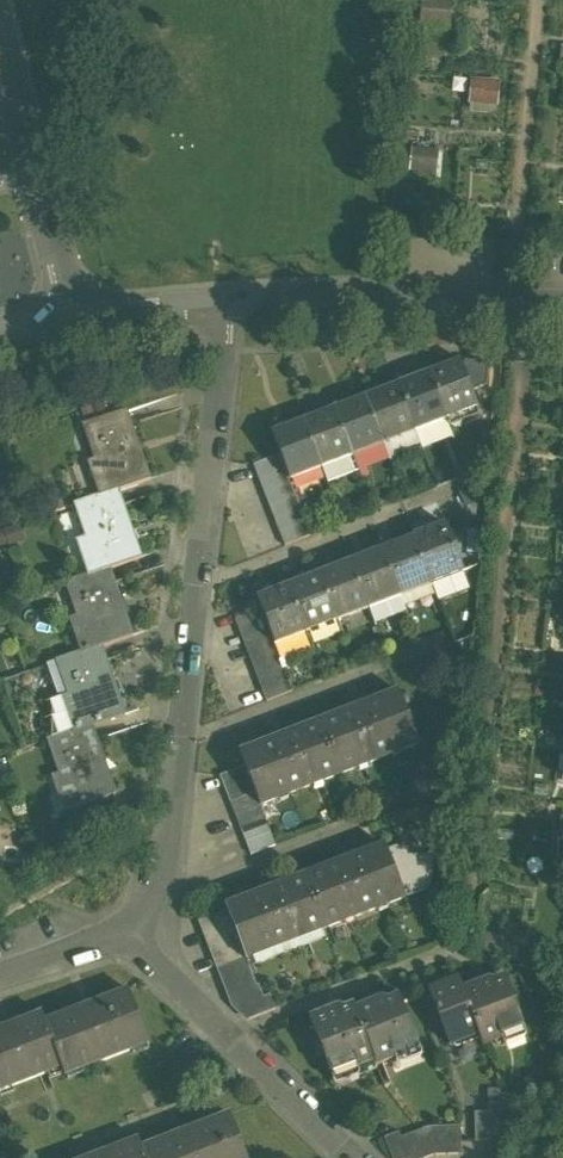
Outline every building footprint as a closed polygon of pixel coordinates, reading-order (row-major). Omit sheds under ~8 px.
[(448,0),(422,0),(419,24),(451,27),(453,0),(448,0)] [(500,81),(470,79),(469,105),(498,107),(500,81)] [(439,151),(411,149),(409,171),(437,174),(439,151)] [(460,361),(427,374),(445,420),(478,407),(460,361)] [(427,374),(396,386),(414,432),(445,420),(427,374)] [(396,386),(365,398),(383,444),(414,432),(396,386)] [(365,398),(334,410),(352,456),(383,444),(365,398)] [(151,479),(127,410),(82,426),(106,494),(118,490),(151,479)] [(334,410),(303,422),(321,468),(352,456),(334,410)] [(303,422),(271,434),(279,455),(284,469),(289,480),(321,468),(303,422)] [(279,455),(253,465),(258,479),(284,469),(279,455)] [(284,469),(258,479),(263,492),(290,482),(289,480),(284,469)] [(290,482),(263,492),(268,506),(295,495),(290,482)] [(106,494),(73,505),(86,539),(81,541),(93,574),(110,568),(142,557),(118,490),(106,494)] [(295,495),(268,506),(274,519),(300,509),(295,495)] [(300,509),(274,519),(279,532),(305,522),(300,509)] [(305,522),(279,532),(284,546),(311,536),(305,522)] [(23,540),(21,523),(0,526),(0,544),(23,540)] [(444,525),(412,537),(430,584),(462,571),(444,525)] [(412,537),(381,549),(399,596),(430,584),(412,537)] [(381,549),(350,561),(368,608),(399,596),(381,549)] [(368,608),(350,561),(319,573),(337,620),(368,608)] [(93,574),(65,584),(88,651),(101,647),(133,636),(110,568),(93,574)] [(337,620),(319,573),(288,585),(306,633),(337,620)] [(288,585),(256,598),(261,610),(266,624),(272,637),(274,645),(306,633),(288,585)] [(261,610),(234,620),(240,634),(266,624),(261,610)] [(266,624),(240,634),(245,648),(272,637),(266,624)] [(272,637),(245,648),(250,661),(277,651),(274,645),(272,637)] [(88,651),(57,662),(80,730),(93,726),(125,714),(101,647),(88,651)] [(277,651),(250,661),(255,674),(282,664),(277,651)] [(282,664),(255,674),(260,688),(287,677),(282,664)] [(287,677),(260,688),(266,702),(292,691),(287,677)] [(380,704),(339,719),(337,715),(319,722),(339,775),(419,745),(398,691),(378,699),(380,704)] [(301,734),(261,750),(259,746),(239,753),(244,766),(249,779),(254,792),(260,806),(339,775),(319,722),(299,730),(301,734)] [(80,730),(48,741),(59,774),(52,777),(64,812),(116,794),(93,726),(80,730)] [(244,766),(219,776),(224,789),(249,779),(244,766)] [(249,779),(224,789),(229,802),(254,792),(249,779)] [(254,792),(229,802),(235,816),(260,806),(254,792)] [(260,806),(235,816),(240,829),(265,819),(260,806)] [(265,819),(240,829),(245,842),(270,833),(265,819)] [(270,833),(245,842),(250,855),(275,846),(270,833)] [(384,845),(364,853),(366,857),(326,873),(324,868),(305,876),(325,929),(430,888),(433,857),(408,855),(408,848),(395,847),(386,850),(384,845)] [(305,876),(285,884),(287,888),(247,904),(245,899),(225,907),(246,960),(325,929),(305,876)] [(225,907),(198,917),(219,970),(246,960),(225,907)] [(246,960),(219,970),(229,996),(256,986),(246,960)] [(462,992),(478,1034),(483,1045),(524,1029),(504,979),(490,984),(489,981),(462,992)] [(478,1034),(462,992),(458,981),(428,992),(449,1045),(478,1034)] [(256,986),(229,996),(230,998),(232,997),(237,1010),(243,1008),(242,1006),(263,998),(258,985),(256,986)] [(128,991),(46,1022),(63,1067),(67,1075),(149,1044),(128,991)] [(263,998),(242,1006),(243,1008),(248,1021),(275,1010),(270,995),(263,998)] [(384,1003),(383,999),(355,1010),(375,1061),(377,1066),(419,1048),(400,997),(384,1003)] [(355,1010),(353,1006),(340,1011),(339,1007),(309,1019),(318,1041),(313,1043),(319,1058),(324,1056),(333,1078),(375,1061),(355,1010)] [(0,1030),(0,1092),(63,1067),(46,1022),(42,1013),(0,1030)] [(503,1102),(503,1123),(518,1123),(517,1094),(502,1094),(503,1102)] [(503,1123),(503,1102),(488,1103),(488,1112),(489,1131),(504,1131),(503,1123)] [(489,1131),(488,1112),(474,1113),(475,1141),(489,1141),(489,1131)] [(142,1148),(146,1157),(246,1157),(229,1114),(142,1148)] [(460,1126),(446,1127),(447,1155),(461,1155),(460,1126)] [(428,1127),(412,1133),(422,1157),(427,1157),(434,1155),(428,1127)] [(446,1127),(428,1127),(434,1155),(447,1155),(446,1127)] [(400,1138),(398,1132),(384,1137),(391,1157),(408,1157),(400,1138)] [(412,1133),(400,1138),(408,1157),(422,1157),(412,1133)] [(90,1157),(146,1157),(142,1148),(138,1139),(90,1157)]
